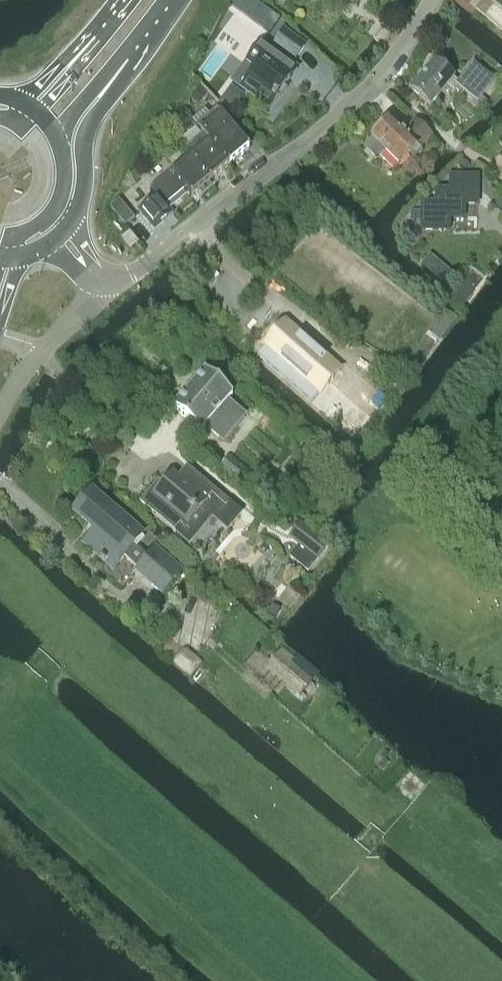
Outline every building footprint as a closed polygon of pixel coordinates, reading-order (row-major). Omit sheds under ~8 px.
[(271,29),(278,19),(267,11),(260,20),(271,29)] [(295,59),(305,46),(282,29),(272,42),(295,59)] [(246,62),(232,82),(241,89),(268,109),(290,79),(298,69),(285,59),(267,47),(261,42),(246,62)] [(460,95),(463,92),(477,103),(495,81),(473,63),(458,82),(434,62),(411,90),(430,106),(447,85),(460,95)] [(219,102),(232,111),(243,95),(231,86),(219,102)] [(192,94),(199,102),(207,96),(200,87),(192,94)] [(200,132),(210,143),(229,166),(249,150),(218,113),(211,119),(213,122),(200,132)] [(182,116),(174,123),(181,131),(189,124),(182,116)] [(373,136),(371,138),(372,140),(366,145),(366,150),(374,157),(379,157),(384,152),(398,166),(410,154),(414,159),(422,151),(420,149),(432,137),(415,120),(403,132),(390,120),(382,128),(378,127),(373,133),(373,136)] [(497,141),(501,145),(494,152),(501,161),(501,136),(497,141)] [(191,159),(210,182),(229,166),(210,143),(198,153),(195,150),(188,156),(191,159)] [(164,204),(183,189),(191,198),(210,182),(191,159),(178,169),(176,166),(150,188),(156,196),(138,211),(153,230),(172,214),(164,204)] [(465,206),(479,206),(479,175),(448,175),(448,188),(433,188),(433,201),(420,201),(420,232),(450,232),(450,219),(465,219),(465,206)] [(125,226),(134,218),(119,200),(109,208),(125,226)] [(130,249),(136,244),(138,243),(129,232),(121,238),(130,249)] [(480,284),(466,274),(450,296),(463,306),(480,284)] [(365,425),(324,389),(339,371),(285,323),(257,355),(312,403),(352,439),(365,425)] [(238,410),(227,401),(233,395),(205,371),(173,408),(200,432),(205,426),(216,435),(238,410)] [(218,468),(242,489),(253,476),(230,455),(218,468)] [(158,481),(140,503),(175,534),(188,544),(212,516),(228,529),(241,513),(228,503),(187,467),(168,489),(158,481)] [(163,594),(181,573),(154,549),(155,548),(142,537),(91,493),(76,510),(97,529),(84,544),(113,570),(123,558),(137,569),(136,570),(163,594)] [(296,530),(289,538),(296,543),(299,546),(290,557),(307,572),(317,561),(329,547),(301,523),(296,530)] [(264,667),(284,685),(299,698),(313,683),(290,663),(293,659),(281,648),(264,667)] [(202,665),(201,664),(202,663),(185,649),(184,651),(183,650),(173,661),(174,662),(173,663),(191,678),(202,665)]
